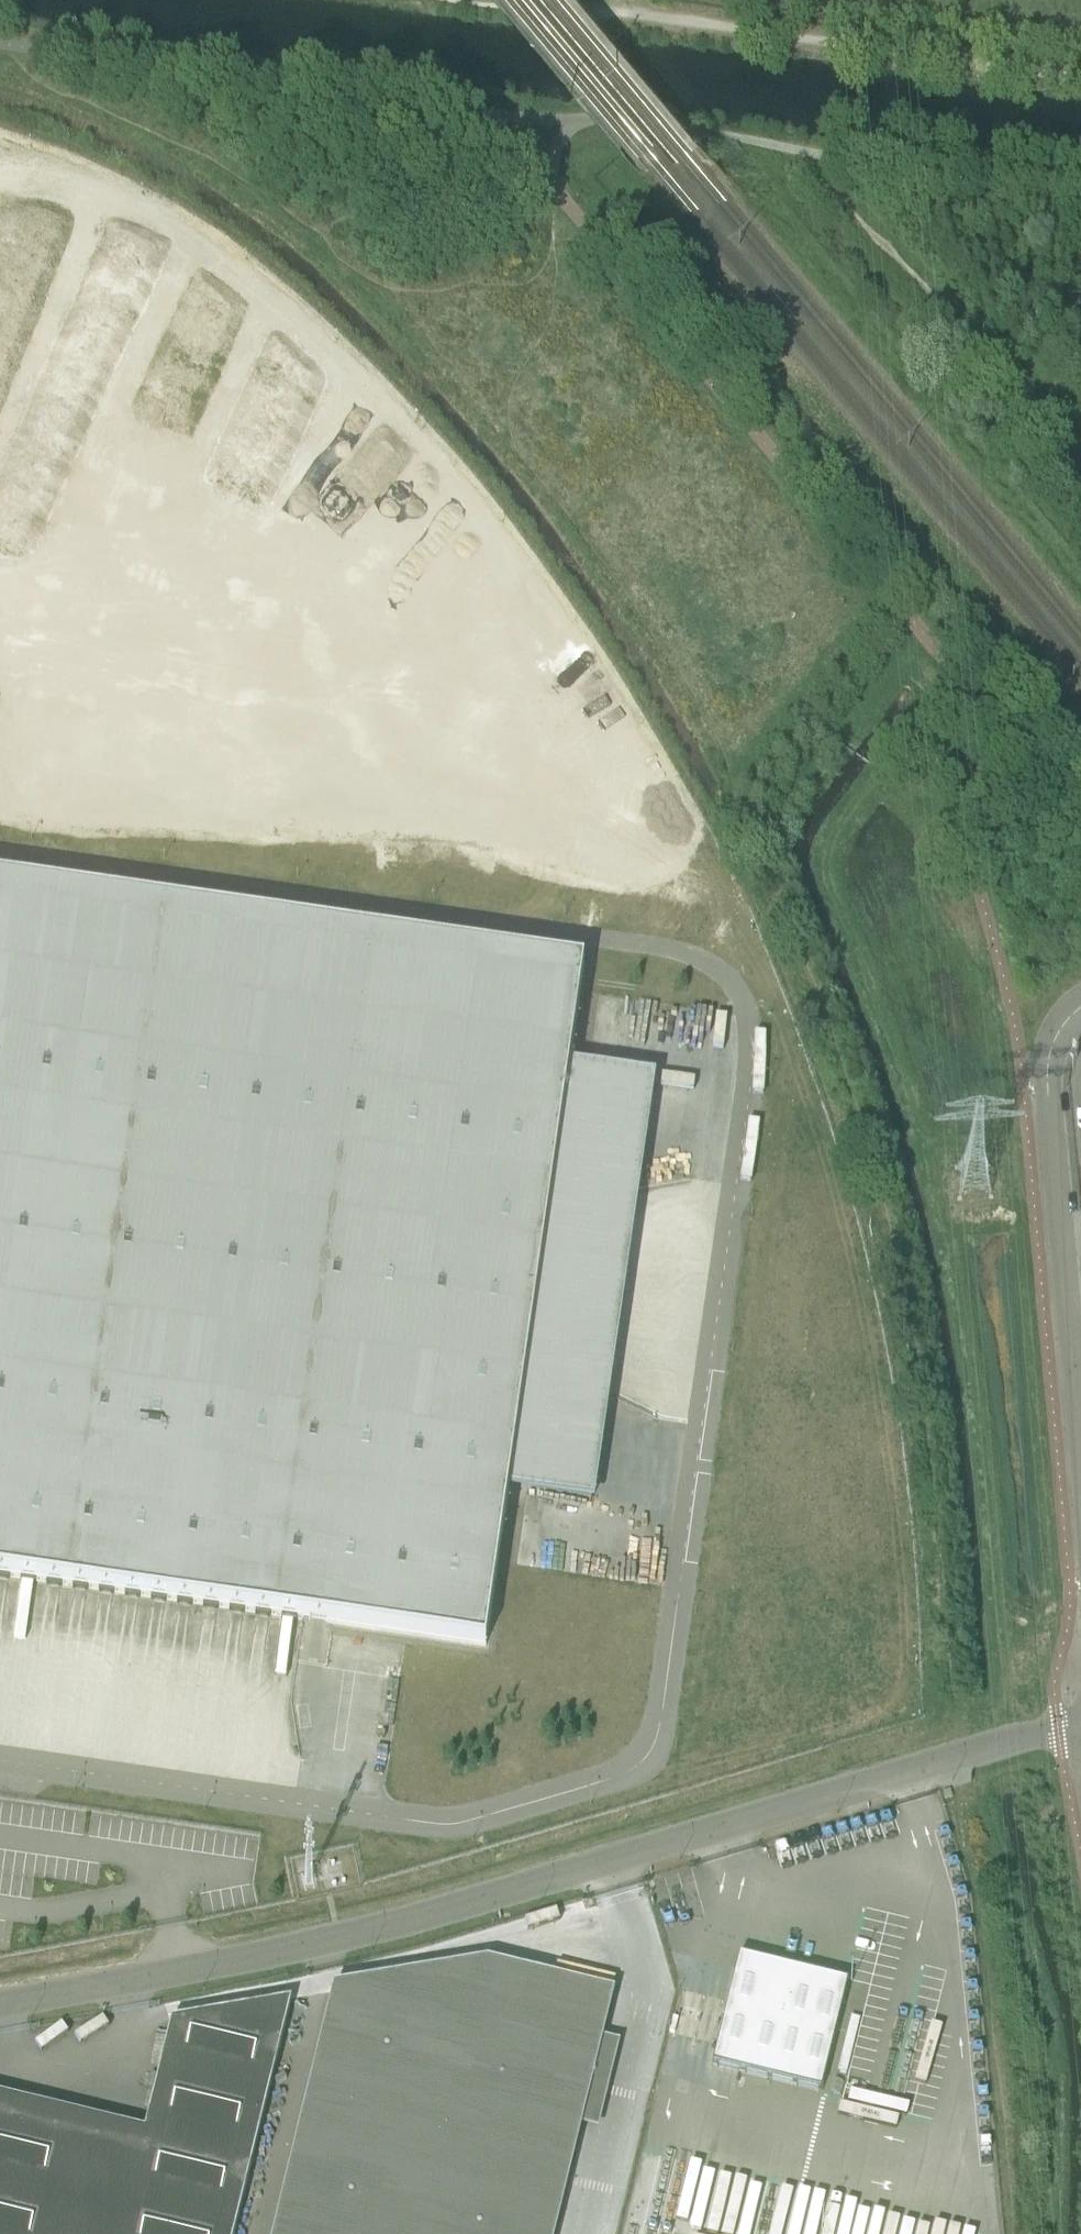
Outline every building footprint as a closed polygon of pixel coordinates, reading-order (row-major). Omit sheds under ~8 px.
[(485,1647),(583,966),(0,882),(0,1577),(485,1647)] [(821,2092),(847,1983),(738,1956),(711,2066),(821,2092)] [(577,2125),(598,2039),(609,1995),(487,1965),(336,1991),(277,2233),(551,2233),(577,2125)] [(291,2001),(171,2022),(139,2153),(0,2120),(0,2233),(234,2233),(291,2001)] [(102,2020),(75,2035),(79,2043),(107,2028),(102,2020)] [(60,2027),(34,2044),(38,2051),(64,2034),(60,2027)] [(879,2150),(890,2111),(831,2095),(820,2134),(879,2150)] [(978,2232),(800,2192),(791,2233),(978,2233),(978,2232)]
